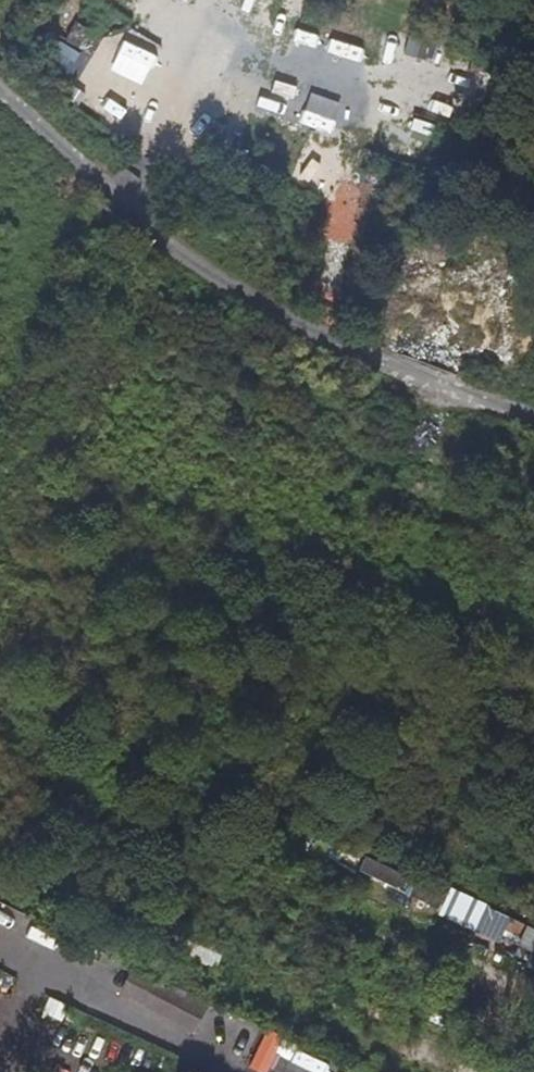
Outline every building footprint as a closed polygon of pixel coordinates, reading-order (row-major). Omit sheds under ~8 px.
[(80,69),(93,34),(67,25),(54,59),(80,69)] [(407,35),(403,52),(429,58),(433,41),(407,35)] [(110,97),(139,109),(153,79),(124,66),(110,97)] [(367,129),(393,139),(404,109),(379,99),(367,129)] [(388,893),(425,906),(433,887),(396,873),(388,893)] [(213,969),(225,945),(192,928),(179,951),(213,969)] [(533,970),(533,948),(525,966),(533,970)] [(129,965),(116,997),(194,1030),(208,999),(129,965)] [(61,1019),(66,1004),(48,997),(42,1012),(61,1019)] [(280,1034),(262,1027),(247,1068),(258,1071),(266,1071),(280,1034)]
